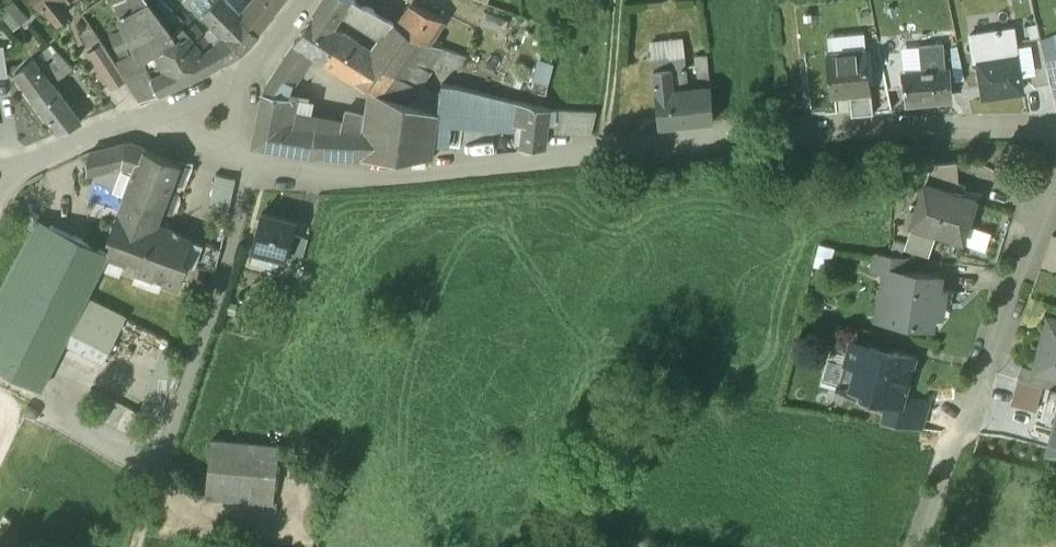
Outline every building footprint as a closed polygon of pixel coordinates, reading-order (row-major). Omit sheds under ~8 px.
[(0,10),(17,27),(32,14),(19,0),(11,0),(0,10)] [(57,20),(70,9),(66,4),(71,0),(40,0),(57,20)] [(120,17),(148,0),(147,0),(113,0),(120,17)] [(174,90),(223,57),(214,44),(212,45),(202,50),(190,33),(187,30),(182,24),(171,32),(148,0),(120,17),(127,32),(138,57),(151,51),(160,69),(147,75),(157,100),(174,90)] [(182,24),(160,0),(147,0),(148,0),(171,32),(182,24)] [(259,34),(240,13),(228,0),(224,0),(223,2),(221,0),(193,0),(225,32),(214,44),(223,57),(259,34)] [(240,13),(259,34),(279,6),(284,0),(251,0),(240,13)] [(380,37),(390,20),(376,12),(354,0),(323,0),(315,12),(336,26),(343,14),(380,37)] [(402,17),(391,9),(380,5),(376,12),(390,20),(397,24),(398,24),(402,17)] [(444,20),(411,5),(402,17),(398,24),(419,36),(430,43),(444,20)] [(336,26),(315,12),(295,43),(315,55),(324,60),(344,31),(336,26)] [(380,94),(419,36),(398,24),(397,24),(390,20),(380,37),(372,50),(344,31),(324,60),(368,87),(380,94)] [(187,30),(190,33),(202,50),(212,45),(195,23),(187,30)] [(977,57),(1017,51),(1017,48),(1013,25),(968,32),(971,58),(977,57)] [(1041,39),(1047,62),(1055,100),(1055,34),(1041,39)] [(380,94),(410,104),(446,48),(430,43),(419,36),(380,94)] [(798,44),(799,56),(817,54),(816,42),(798,44)] [(315,55),(295,43),(267,85),(264,94),(288,97),(293,84),(295,86),(315,55)] [(944,43),(920,45),(922,72),(905,73),(906,88),(907,105),(926,103),(925,96),(952,94),(950,69),(947,69),(944,43)] [(34,58),(53,84),(72,69),(51,45),(34,58)] [(1030,46),(1017,48),(1017,51),(1021,77),(1034,75),(1030,46)] [(887,91),(906,88),(905,73),(902,47),(879,50),(887,91)] [(466,55),(446,48),(441,63),(461,70),(466,55)] [(866,49),(827,53),(831,97),(871,93),(866,49)] [(1017,51),(977,57),(983,97),(1023,91),(1021,77),(1017,51)] [(698,90),(711,88),(708,55),(695,56),(698,90)] [(653,59),(654,70),(671,68),(686,66),(685,56),(653,59)] [(14,74),(33,99),(51,86),(53,84),(34,58),(14,74)] [(640,85),(656,83),(654,70),(653,59),(637,61),(640,85)] [(530,92),(546,95),(552,63),(537,60),(530,92)] [(157,100),(147,75),(141,64),(118,75),(139,109),(157,100)] [(674,92),(688,90),(686,66),(671,68),(674,92)] [(657,93),(674,92),(671,68),(654,70),(656,83),(657,93)] [(526,133),(526,104),(457,86),(440,84),(439,115),(435,147),(449,149),(452,127),(524,133),(526,133)] [(51,86),(33,99),(41,110),(59,96),(51,86)] [(435,147),(439,115),(410,104),(380,94),(368,87),(365,114),(355,159),(355,160),(433,161),(435,147)] [(674,92),(657,93),(660,129),(714,124),(711,88),(698,90),(688,90),(674,92)] [(288,97),(264,94),(253,147),(286,153),(298,99),(288,97)] [(80,124),(59,96),(41,110),(60,134),(80,124)] [(314,101),(298,99),(286,153),(324,160),(355,160),(355,159),(365,114),(345,110),(343,119),(311,113),(314,101)] [(547,149),(551,109),(526,104),(526,133),(524,133),(522,148),(547,149)] [(554,134),(591,138),(596,115),(557,110),(554,134)] [(126,145),(89,156),(88,176),(123,166),(126,145)] [(137,172),(111,239),(115,240),(108,256),(107,257),(126,264),(128,258),(140,262),(136,273),(154,280),(156,276),(165,279),(163,283),(177,288),(185,267),(186,264),(181,262),(189,242),(188,242),(172,235),(173,233),(159,229),(158,231),(155,229),(161,213),(172,183),(179,166),(126,145),(123,166),(123,167),(137,172)] [(188,169),(179,166),(172,183),(181,186),(188,169)] [(930,168),(925,185),(953,195),(957,184),(954,166),(930,168)] [(236,182),(216,176),(208,217),(228,220),(236,182)] [(953,195),(925,185),(911,228),(963,245),(977,203),(953,195)] [(296,226),(262,216),(252,253),(286,263),(293,238),(296,226)] [(85,239),(106,247),(114,225),(94,217),(85,239)] [(0,311),(0,372),(42,392),(51,375),(64,347),(83,308),(107,257),(108,256),(49,228),(42,225),(0,311)] [(307,242),(293,238),(286,263),(301,267),(307,242)] [(221,252),(188,240),(188,242),(189,242),(181,262),(186,264),(185,267),(214,276),(221,252)] [(913,259),(876,253),(873,271),(886,273),(886,270),(911,274),(913,259)] [(911,274),(886,270),(886,273),(883,294),(892,306),(889,324),(930,330),(932,318),(940,319),(943,294),(938,293),(940,278),(911,274)] [(121,326),(83,308),(64,347),(102,365),(121,326)] [(1047,320),(1034,374),(1034,375),(1055,380),(1055,323),(1047,320)] [(893,355),(871,348),(870,350),(851,344),(845,366),(848,371),(843,389),(879,399),(880,399),(881,397),(902,403),(904,398),(915,359),(894,353),(893,355)] [(162,353),(141,412),(161,419),(182,360),(162,353)] [(1055,380),(1034,375),(1034,374),(1021,370),(1017,384),(1053,393),(1055,380)] [(928,405),(904,398),(902,403),(881,397),(880,399),(879,399),(875,411),(885,414),(882,426),(921,433),(928,405)] [(1047,456),(1055,458),(1055,419),(1047,456)] [(280,448),(211,441),(206,497),(274,504),(280,448)]
